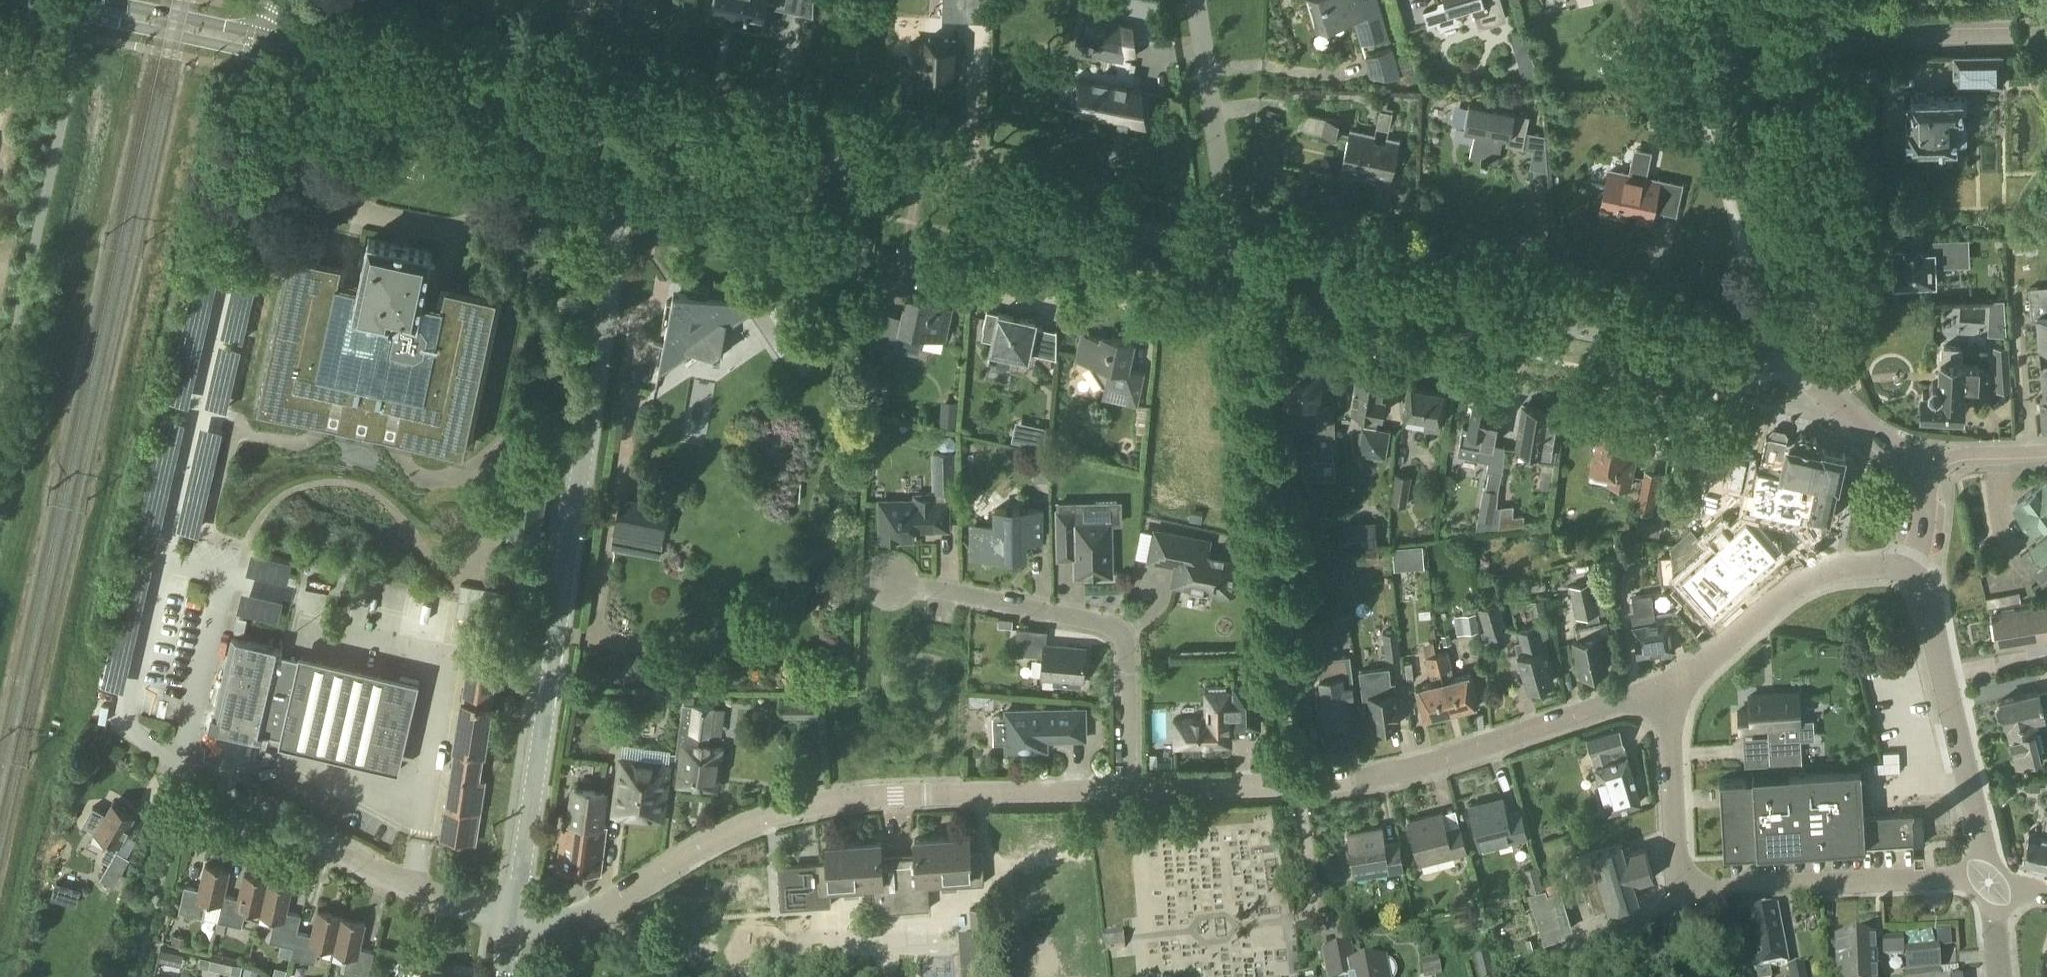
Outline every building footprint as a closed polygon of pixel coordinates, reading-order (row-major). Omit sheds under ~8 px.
[(600,8),(654,19),(658,0),(602,0),(600,8)] [(713,12),(726,15),(727,10),(738,12),(736,24),(761,30),(765,9),(811,19),(812,0),(785,0),(783,9),(766,5),(767,0),(716,0),(713,12)] [(1318,24),(1353,14),(1362,45),(1388,37),(1377,0),(1311,0),(1318,24)] [(1429,25),(1438,22),(1440,29),(1463,22),(1460,15),(1464,13),(1462,7),(1469,5),(1473,7),(1479,25),(1490,21),(1491,23),(1505,19),(1499,0),(1444,0),(1446,5),(1425,12),(1429,25)] [(1136,55),(1132,27),(1080,16),(1075,42),(1099,47),(1098,51),(1117,55),(1118,51),(1136,55)] [(1526,43),(1523,31),(1510,35),(1513,46),(1526,43)] [(1637,49),(1650,46),(1646,33),(1634,36),(1637,49)] [(928,42),(912,42),(911,76),(927,77),(926,81),(955,82),(956,39),(928,38),(928,42)] [(1365,56),(1371,76),(1399,77),(1399,76),(1407,73),(1402,56),(1394,59),(1391,48),(1365,56)] [(1952,87),(2002,87),(2002,54),(1952,55),(1952,87)] [(1537,81),(1534,70),(1521,73),(1524,85),(1537,81)] [(1128,121),(1144,124),(1140,94),(1159,99),(1159,97),(1131,91),(1131,94),(1125,93),(1127,87),(1116,84),(1115,90),(1095,86),(1096,82),(1082,79),(1081,83),(1072,80),(1066,104),(1058,102),(1058,104),(1082,109),(1082,110),(1081,109),(1081,111),(1117,119),(1117,122),(1128,124),(1128,121)] [(1897,121),(1898,147),(1906,147),(1907,157),(1927,157),(1926,146),(1964,145),(1964,124),(1956,124),(1955,113),(1967,113),(1967,97),(1962,97),(1962,96),(1905,97),(1905,121),(1897,121)] [(1516,113),(1516,111),(1469,102),(1464,127),(1475,129),(1470,157),(1498,163),(1502,143),(1523,147),(1529,116),(1516,113)] [(1377,127),(1389,130),(1392,113),(1380,111),(1377,127)] [(1297,128),(1348,139),(1349,134),(1336,131),(1339,121),(1301,113),(1297,128)] [(1349,134),(1348,139),(1341,168),(1357,172),(1355,178),(1365,180),(1366,174),(1390,179),(1399,140),(1386,137),(1384,146),(1373,144),(1374,139),(1349,134)] [(1631,162),(1628,177),(1608,172),(1599,211),(1624,217),(1627,204),(1639,206),(1636,219),(1649,222),(1653,207),(1677,213),(1682,189),(1646,181),(1649,166),(1648,166),(1651,153),(1640,150),(1637,164),(1631,162)] [(339,280),(343,262),(292,251),(258,407),(298,416),(308,373),(330,378),(330,380),(331,382),(331,383),(333,384),(334,385),(336,385),(338,384),(339,383),(340,382),(340,380),(355,384),(355,386),(354,386),(352,399),(361,401),(364,388),(363,388),(364,385),(424,398),(416,440),(467,451),(498,295),(447,284),(443,302),(423,298),(432,251),(370,238),(360,285),(339,280)] [(1921,248),(1894,248),(1895,283),(1920,283),(1920,287),(1933,286),(1932,282),(1935,282),(1934,266),(1950,265),(1969,265),(1968,242),(1933,243),(1933,251),(1921,251),(1921,248)] [(655,390),(656,390),(659,375),(694,351),(720,356),(727,323),(760,307),(775,309),(775,308),(709,296),(709,291),(688,287),(685,292),(674,290),(671,302),(667,302),(663,322),(668,323),(655,390)] [(2031,317),(2037,316),(2040,349),(2039,350),(2043,398),(2040,399),(2042,426),(2046,426),(2046,287),(2029,288),(2031,317)] [(877,345),(919,354),(923,335),(939,338),(946,334),(952,307),(927,302),(928,298),(908,294),(902,321),(883,316),(877,345)] [(983,329),(995,332),(988,363),(1012,368),(1014,357),(1028,360),(1029,354),(1057,360),(1057,331),(1035,326),(1036,320),(987,310),(983,329)] [(757,329),(731,344),(739,358),(727,365),(732,374),(749,365),(744,356),(771,341),(799,389),(814,380),(776,313),(755,325),(757,329)] [(1077,360),(1090,363),(1090,366),(1102,386),(1106,387),(1103,397),(1137,405),(1144,373),(1128,370),(1134,342),(1102,335),(1101,339),(1082,335),(1077,360)] [(1922,411),(1962,413),(1963,403),(1968,403),(1968,397),(1963,397),(1963,392),(1961,392),(1961,383),(1978,384),(1979,381),(1984,381),(1984,367),(1979,366),(1979,364),(1962,363),(1963,346),(1941,345),(1939,381),(1930,380),(1929,390),(1923,389),(1922,411)] [(1994,347),(1998,390),(2010,389),(2007,346),(1994,347)] [(1285,409),(1283,425),(1318,429),(1318,434),(1335,433),(1334,403),(1317,401),(1318,394),(1320,394),(1322,381),(1320,380),(1321,370),(1304,368),(1301,365),(1293,364),(1290,365),(1285,409)] [(1365,411),(1379,414),(1381,414),(1384,396),(1382,396),(1385,380),(1357,375),(1351,409),(1365,411)] [(1404,413),(1427,417),(1425,427),(1439,430),(1446,390),(1410,383),(1407,399),(1404,399),(1400,400),(1398,404),(1399,408),(1402,411),(1404,412),(1404,413)] [(702,409),(717,412),(721,395),(706,392),(702,409)] [(876,409),(881,410),(886,407),(887,401),(884,397),(878,396),(874,399),(873,404),(876,409)] [(1491,470),(1487,490),(1498,492),(1501,472),(1503,472),(1505,446),(1493,443),(1501,402),(1490,400),(1490,398),(1475,396),(1469,427),(1463,426),(1458,453),(1489,459),(1487,469),(1491,470)] [(941,427),(956,427),(957,404),(942,403),(941,427)] [(1543,461),(1540,476),(1551,478),(1556,448),(1552,448),(1556,421),(1548,419),(1550,409),(1526,405),(1526,408),(1522,411),(1521,419),(1523,422),(1519,447),(1536,450),(1536,456),(1539,460),(1543,461)] [(1135,433),(1145,434),(1148,407),(1138,406),(1135,433)] [(1379,414),(1365,411),(1363,424),(1362,424),(1358,452),(1386,457),(1390,429),(1377,426),(1379,414)] [(1589,416),(1585,437),(1596,439),(1590,467),(1611,472),(1609,483),(1630,487),(1642,428),(1589,416)] [(1025,447),(1044,451),(1045,430),(1030,426),(1025,447)] [(1767,436),(1760,468),(1783,473),(1782,474),(1814,481),(1808,510),(1830,514),(1830,513),(1831,508),(1842,510),(1848,483),(1851,478),(1854,464),(1853,457),(1853,455),(1844,453),(1844,452),(1823,448),(1816,436),(1802,433),(1789,441),(1785,440),(1786,435),(1785,431),(1774,429),(1772,431),(1771,432),(1770,436),(1767,436)] [(952,435),(945,435),(941,440),(941,447),(945,451),(952,451),(957,447),(957,440),(952,435)] [(955,491),(954,452),(932,453),(933,492),(955,491)] [(1759,468),(1751,506),(1800,517),(1802,509),(1806,510),(1807,510),(1808,510),(1814,481),(1782,474),(1783,473),(1760,468),(1759,468)] [(1653,510),(1657,492),(1661,493),(1665,476),(1644,472),(1637,507),(1653,510)] [(1389,504),(1406,506),(1411,476),(1395,473),(1389,504)] [(2023,518),(2019,521),(2033,540),(2046,530),(2046,483),(2045,480),(2012,505),(2023,518)] [(1540,489),(1548,491),(1550,482),(1541,481),(1540,489)] [(659,557),(669,506),(621,497),(611,548),(659,557)] [(880,501),(881,540),(914,540),(913,525),(920,525),(920,529),(948,529),(948,500),(880,501)] [(1500,507),(1497,533),(1523,530),(1524,516),(1512,517),(1512,505),(1500,507)] [(1497,533),(1500,507),(1496,507),(1494,521),(1477,518),(1474,535),(1497,533)] [(972,526),(973,555),(980,555),(980,557),(995,557),(1000,560),(1005,556),(1009,556),(1014,551),(1018,556),(1026,556),(1026,549),(1021,544),(1026,539),(1042,539),(1041,508),(995,509),(995,524),(979,525),(980,526),(972,526)] [(1057,510),(1058,542),(1075,542),(1076,576),(1112,575),(1110,521),(1076,522),(1075,510),(1057,510)] [(1716,542),(1682,572),(1710,605),(1775,549),(1746,516),(1731,530),(1722,519),(1707,532),(1716,542)] [(1637,529),(1659,532),(1660,519),(1639,517),(1637,529)] [(1343,528),(1344,546),(1377,544),(1375,526),(1343,528)] [(1228,599),(1235,594),(1236,584),(1232,580),(1236,559),(1206,553),(1208,541),(1156,531),(1150,559),(1178,564),(1181,570),(1179,583),(1209,589),(1214,596),(1228,599)] [(1674,542),(1679,548),(1687,541),(1682,535),(1674,542)] [(2032,573),(2046,561),(2046,535),(2020,556),(2032,573)] [(1614,541),(1614,563),(1629,563),(1629,541),(1614,541)] [(1692,546),(1687,541),(1679,548),(1681,551),(1684,554),(1692,546)] [(1676,556),(1681,551),(1679,548),(1674,542),(1670,546),(1669,547),(1670,548),(1671,558),(1671,560),(1676,556)] [(1421,545),(1392,547),(1394,569),(1423,567),(1421,545)] [(1698,552),(1692,546),(1684,554),(1689,560),(1698,552)] [(1357,550),(1359,564),(1380,562),(1379,548),(1357,550)] [(1684,564),(1689,560),(1684,554),(1681,551),(1676,556),(1684,564)] [(1673,574),(1684,564),(1676,556),(1671,560),(1673,574)] [(2032,573),(2041,584),(2046,580),(2046,561),(2032,573)] [(1983,563),(1977,564),(1980,576),(1986,574),(1983,563)] [(1572,585),(1578,615),(1587,613),(1597,611),(1598,611),(1592,581),(1572,585)] [(1679,600),(1679,601),(1685,595),(1675,584),(1674,583),(1675,586),(1675,587),(1671,591),(1670,591),(1679,600)] [(1631,613),(1633,625),(1637,653),(1659,650),(1663,654),(1670,653),(1672,648),(1674,648),(1669,618),(1655,621),(1650,593),(1632,596),(1634,612),(1631,613)] [(1989,598),(1990,608),(2020,604),(2018,594),(1989,598)] [(1674,610),(1678,614),(1691,602),(1685,595),(1679,601),(1674,610)] [(1530,600),(1533,614),(1545,611),(1542,598),(1530,600)] [(1484,633),(1485,633),(1493,631),(1506,627),(1498,601),(1477,608),(1484,633)] [(1691,602),(1678,614),(1696,634),(1710,622),(1691,602)] [(1998,647),(2046,639),(2046,605),(1993,614),(1998,647)] [(1597,611),(1587,613),(1589,623),(1575,625),(1578,638),(1573,639),(1580,673),(1608,667),(1601,634),(1610,632),(1607,619),(1599,620),(1597,611)] [(1478,630),(1475,613),(1460,615),(1463,633),(1478,630)] [(1346,618),(1330,620),(1332,632),(1348,630),(1346,618)] [(999,628),(1011,629),(1012,622),(1000,621),(999,628)] [(1544,646),(1542,646),(1541,641),(1550,638),(1545,621),(1518,629),(1521,640),(1515,642),(1527,685),(1553,678),(1544,646)] [(442,838),(475,843),(485,781),(479,780),(483,751),(485,752),(492,705),(491,705),(502,631),(475,626),(463,701),(461,701),(454,747),(456,747),(442,838)] [(1015,653),(1039,655),(1042,660),(1041,676),(1055,677),(1054,683),(1080,685),(1081,680),(1083,680),(1086,648),(1046,645),(1048,630),(1017,628),(1015,653)] [(1382,632),(1385,659),(1400,657),(1397,630),(1382,632)] [(1485,633),(1484,633),(1481,634),(1485,648),(1497,645),(1493,631),(1485,633)] [(1443,637),(1445,646),(1451,644),(1449,635),(1443,637)] [(264,733),(282,655),(283,650),(232,638),(212,727),(262,739),(264,733)] [(1436,653),(1451,709),(1478,702),(1470,671),(1454,676),(1447,650),(1436,653)] [(1451,709),(1436,653),(1426,655),(1433,681),(1415,686),(1424,716),(1451,709)] [(400,683),(282,655),(264,733),(382,761),(400,683)] [(1321,688),(1317,688),(1319,706),(1324,705),(1326,724),(1348,721),(1346,695),(1354,694),(1350,656),(1318,659),(1321,688)] [(1411,663),(1403,664),(1405,678),(1413,677),(1411,663)] [(1369,695),(1373,726),(1399,723),(1394,682),(1378,684),(1379,693),(1369,695)] [(1174,718),(1175,746),(1224,745),(1224,739),(1231,737),(1231,714),(1235,714),(1235,715),(1259,714),(1258,685),(1252,686),(1234,686),(1234,691),(1230,691),(1230,690),(1205,691),(1206,717),(1174,718)] [(2009,724),(2045,715),(2046,715),(2046,689),(2039,691),(2039,690),(2001,699),(2001,702),(1998,708),(2000,718),(2006,721),(2007,724),(2009,724)] [(1750,709),(1738,709),(1739,733),(1751,733),(1751,728),(1766,727),(1768,767),(1772,767),(1801,766),(1800,737),(1788,737),(1787,725),(1800,724),(1799,693),(1750,695),(1750,709)] [(784,698),(784,717),(818,716),(817,698),(784,698)] [(714,707),(694,704),(690,704),(684,703),(676,755),(683,756),(679,783),(716,788),(722,749),(708,747),(714,707)] [(1035,750),(1035,745),(1046,745),(1046,739),(1085,738),(1085,709),(1006,711),(1006,717),(992,718),(993,744),(1012,744),(1012,750),(1035,750)] [(2009,724),(2018,761),(2043,755),(2042,754),(2046,753),(2046,724),(2045,715),(2009,724)] [(1587,739),(1608,810),(1640,800),(1619,729),(1587,739)] [(613,812),(661,819),(668,765),(620,759),(613,812)] [(1858,780),(1857,772),(1803,774),(1772,776),(1719,778),(1723,853),(1924,843),(1923,829),(1922,818),(1913,818),(1913,813),(1859,816),(1859,800),(1867,800),(1866,780),(1858,780)] [(2026,790),(2035,791),(2036,782),(2026,781),(2026,790)] [(557,867),(600,873),(606,825),(600,825),(604,792),(572,788),(568,821),(563,821),(557,867)] [(1470,805),(1480,847),(1526,835),(1519,809),(1506,812),(1502,796),(1470,805)] [(100,878),(113,886),(129,858),(117,851),(129,830),(126,829),(135,815),(114,802),(106,815),(93,807),(84,824),(112,840),(102,858),(109,863),(100,878)] [(1409,820),(1420,862),(1467,850),(1461,825),(1446,828),(1442,812),(1409,820)] [(2046,859),(2046,814),(2042,834),(2030,831),(2022,862),(2045,867),(2046,859)] [(1349,833),(1355,875),(1402,868),(1398,842),(1384,844),(1382,827),(1349,833)] [(815,863),(817,895),(873,891),(875,912),(930,909),(928,887),(984,883),(982,852),(970,852),(969,835),(915,839),(916,856),(899,857),(882,858),(881,841),(826,845),(827,862),(815,863)] [(1592,851),(1609,906),(1638,898),(1633,884),(1653,878),(1644,847),(1624,853),(1621,842),(1592,851)] [(1609,906),(1592,851),(1578,855),(1584,874),(1579,875),(1587,903),(1592,901),(1595,911),(1609,906)] [(184,886),(178,912),(203,918),(217,921),(221,905),(223,895),(229,870),(205,865),(200,889),(184,886)] [(1523,869),(1530,894),(1543,890),(1537,865),(1523,869)] [(221,905),(217,921),(219,922),(218,930),(229,932),(230,924),(243,927),(246,911),(260,914),(268,879),(244,874),(239,898),(223,895),(221,905)] [(260,914),(260,916),(275,919),(270,940),(293,946),(297,931),(301,914),(287,911),(292,887),(270,881),(270,880),(268,879),(260,914)] [(1545,889),(1543,890),(1530,894),(1529,894),(1544,946),(1561,941),(1559,934),(1574,929),(1563,892),(1547,896),(1545,889)] [(1745,913),(1752,948),(1784,942),(1777,908),(1745,913)] [(293,946),(291,957),(316,962),(320,946),(333,949),(341,915),(318,910),(312,934),(297,931),(293,946)] [(333,952),(348,955),(345,972),(368,976),(369,976),(375,951),(360,948),(366,923),(342,918),(343,916),(341,915),(333,949),(333,952)] [(1103,934),(1104,947),(1125,945),(1124,931),(1103,934)] [(1011,947),(1011,935),(997,936),(998,948),(1011,947)] [(172,944),(184,947),(186,939),(174,936),(172,944)] [(991,958),(995,958),(994,948),(992,948),(992,943),(994,943),(994,936),(958,938),(960,976),(983,976),(983,968),(992,967),(991,958)] [(1860,976),(1878,976),(1876,938),(1859,939),(1860,976)] [(1859,939),(1836,940),(1838,976),(1860,976),(1859,939)] [(1884,939),(1884,955),(1904,955),(1904,939),(1884,939)] [(1528,953),(1534,952),(1531,940),(1525,941),(1528,953)] [(1752,948),(1756,971),(1757,971),(1758,976),(1772,976),(1770,968),(1788,965),(1784,942),(1752,948)] [(1388,962),(1385,962),(1385,959),(1354,965),(1350,945),(1324,950),(1329,976),(1396,976),(1397,976),(1397,974),(1397,972),(1396,969),(1395,968),(1393,965),(1392,964),(1390,963),(1388,962)] [(1939,969),(1937,948),(1905,951),(1907,971),(1939,969)] [(173,952),(161,949),(159,961),(170,963),(173,952)] [(378,954),(377,962),(384,964),(385,956),(378,954)] [(1421,962),(1424,976),(1441,972),(1437,958),(1421,962)] [(208,968),(219,970),(221,961),(210,959),(208,968)] [(221,961),(219,970),(231,973),(233,964),(221,961)] [(1790,976),(1805,976),(1803,965),(1788,967),(1790,976)] [(244,976),(255,976),(258,970),(246,966),(242,976),(244,976)] [(273,976),(277,976),(284,976),(285,970),(275,968),(273,976)]
